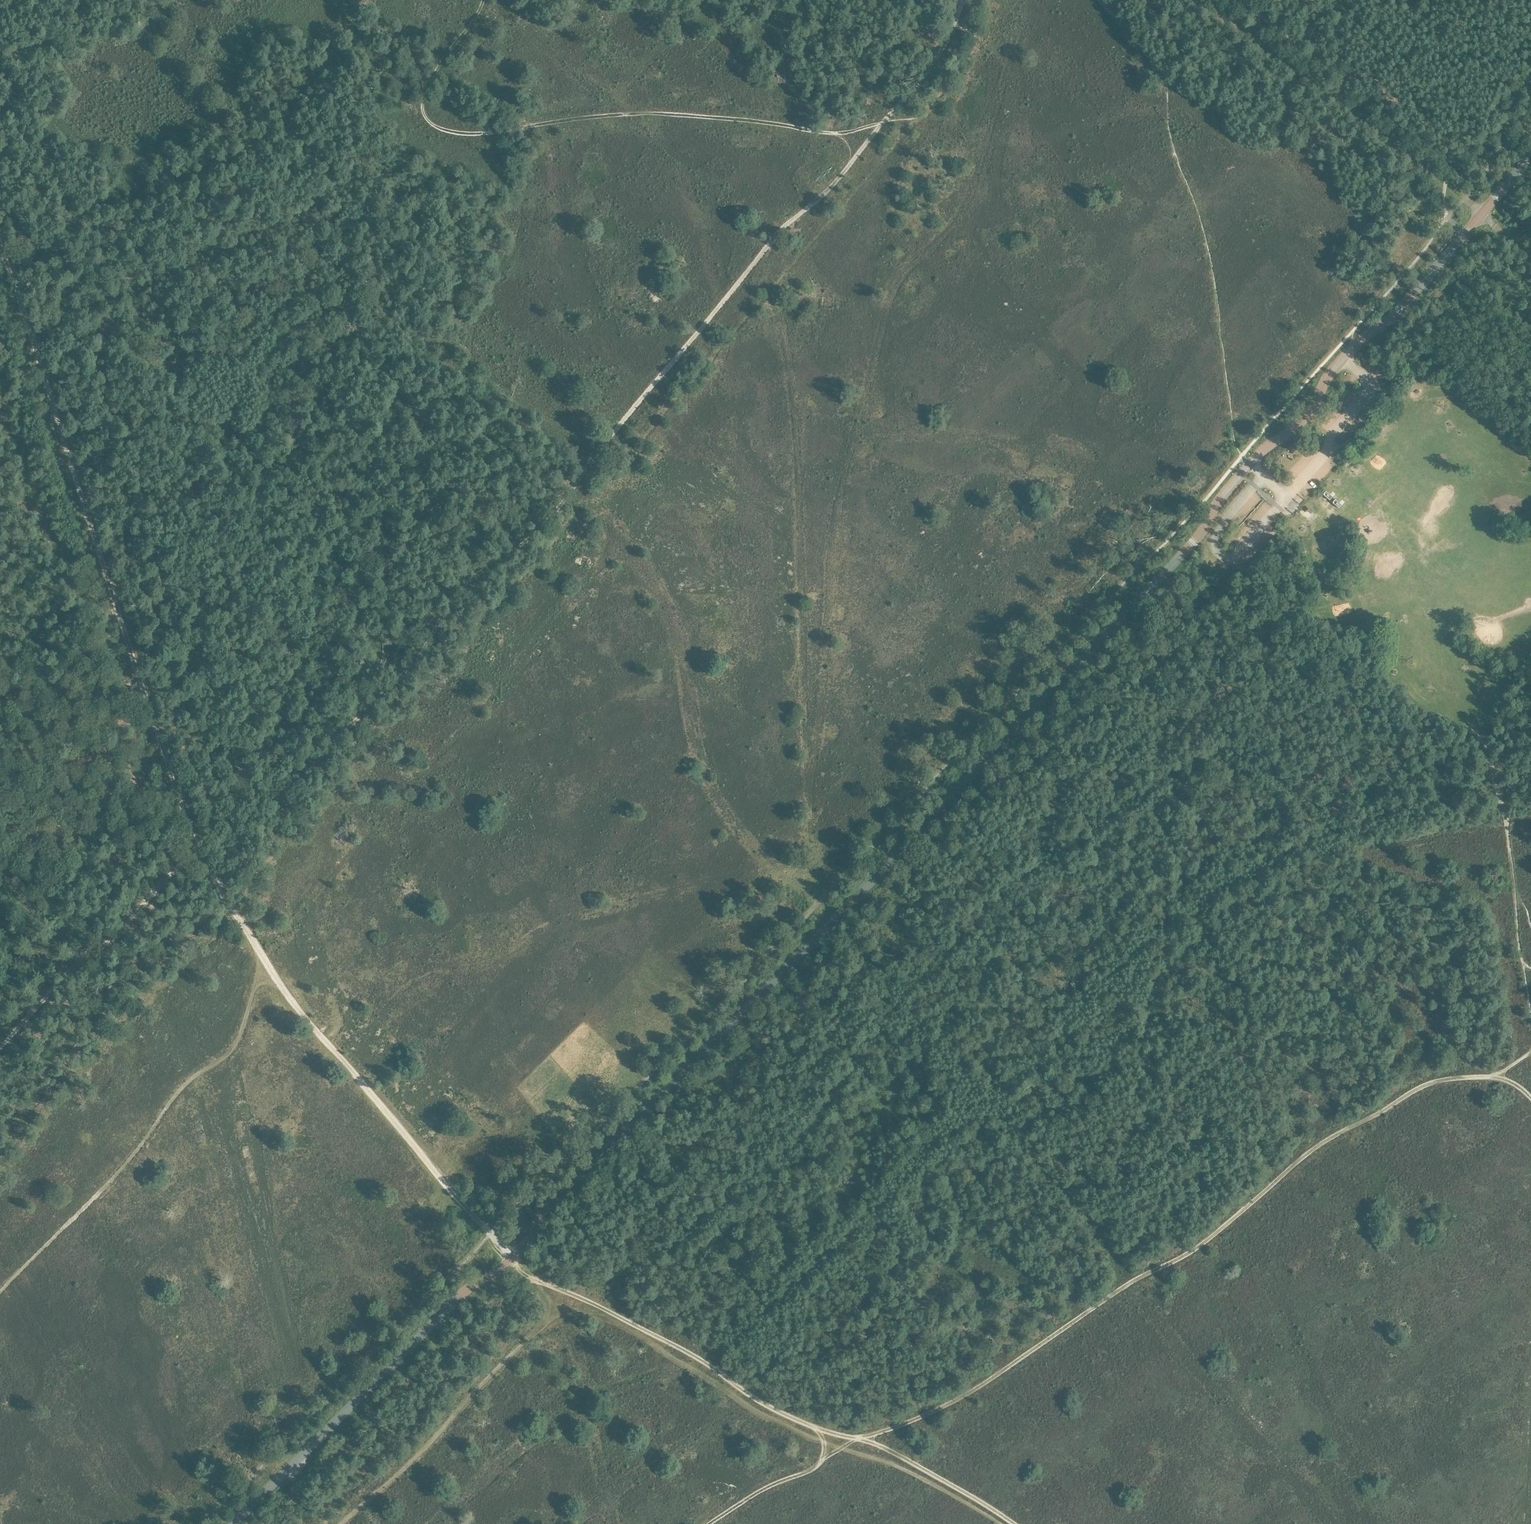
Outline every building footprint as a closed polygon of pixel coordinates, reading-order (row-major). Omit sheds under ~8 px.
[(1333,497),(1326,491),(1323,495),(1330,501),(1333,497)] [(1342,505),(1335,499),(1332,503),(1339,509),(1342,505)]
